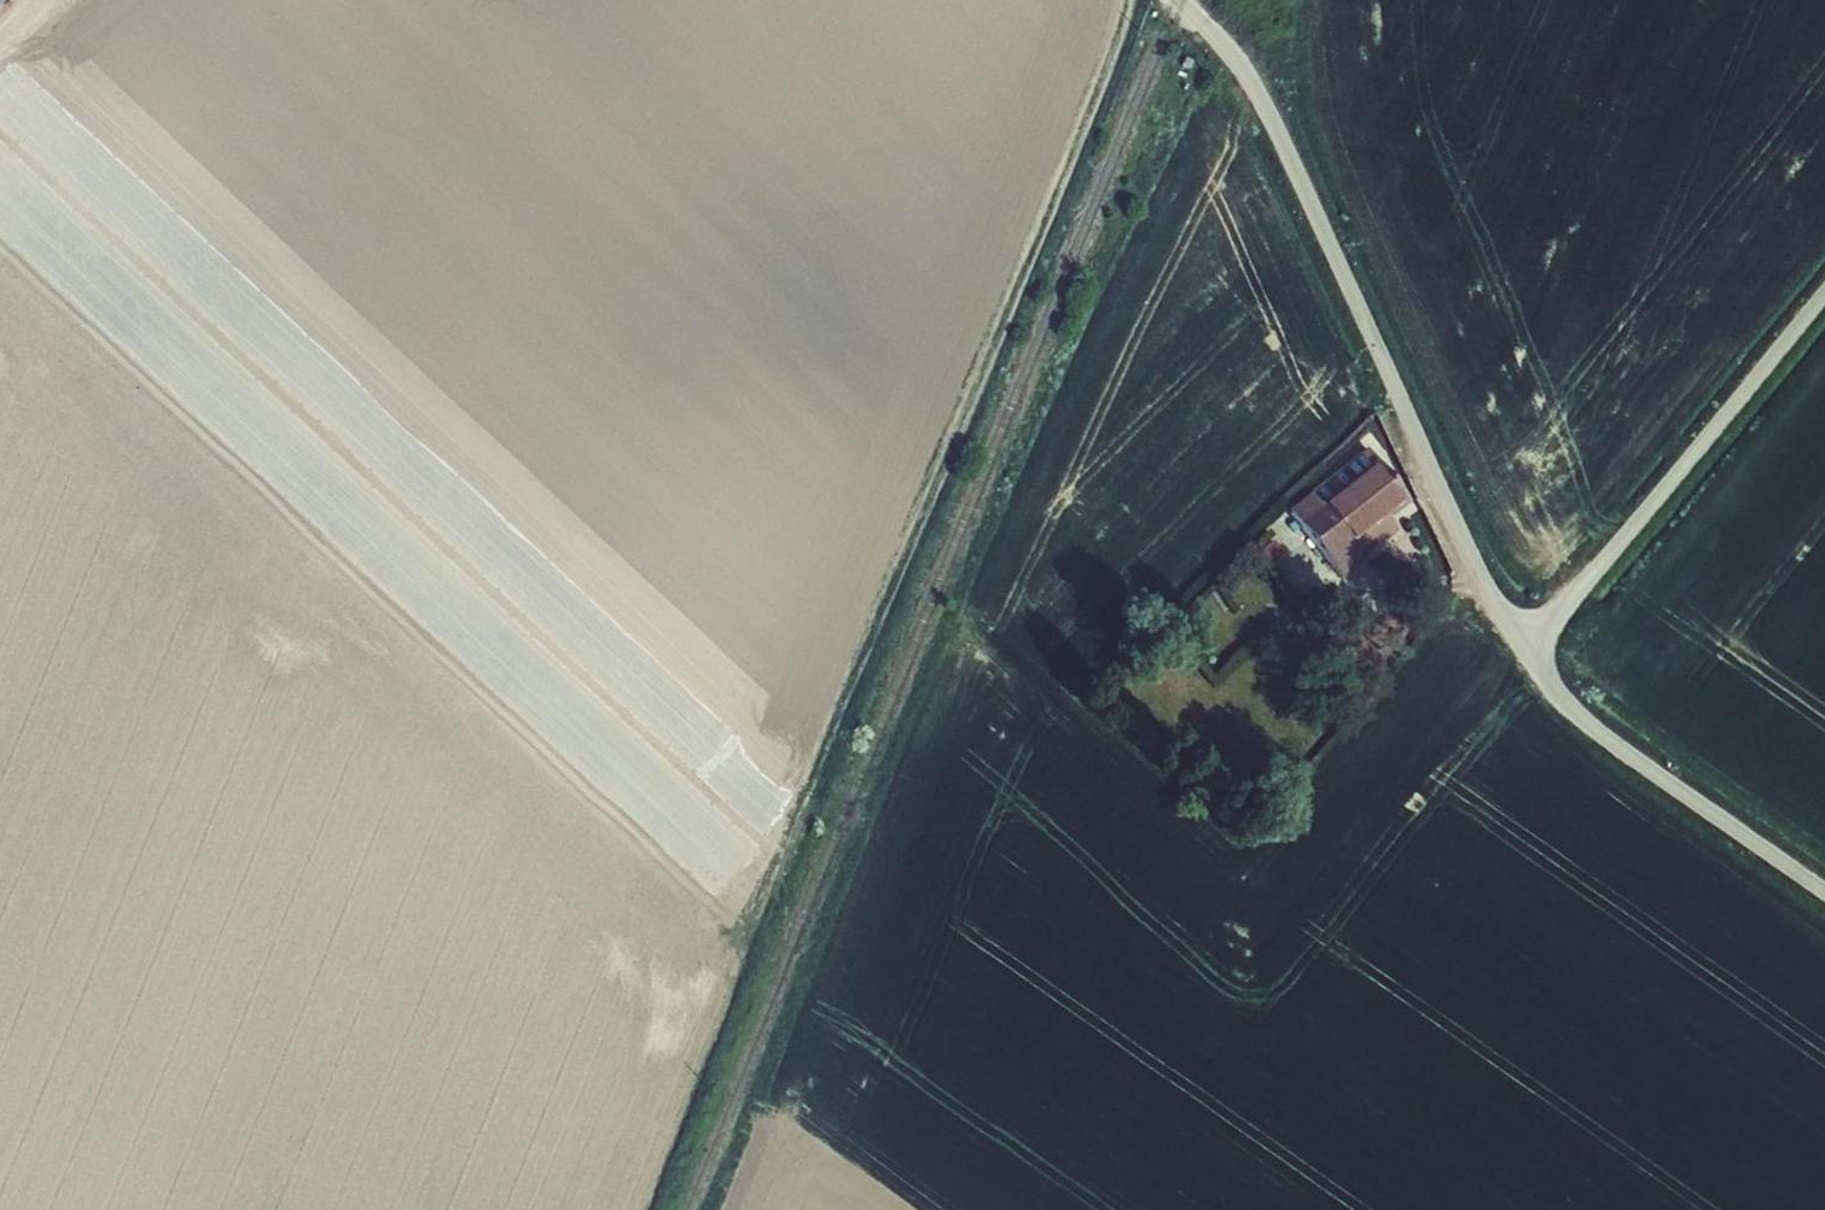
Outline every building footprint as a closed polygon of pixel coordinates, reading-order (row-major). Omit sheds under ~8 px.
[(12,0),(0,0),(0,12),(12,0)] [(1367,449),(1288,510),(1342,579),(1365,562),(1358,553),(1372,543),(1376,548),(1398,531),(1389,519),(1410,503),(1367,449)] [(1283,553),(1273,540),(1261,550),(1271,563),(1283,553)]
